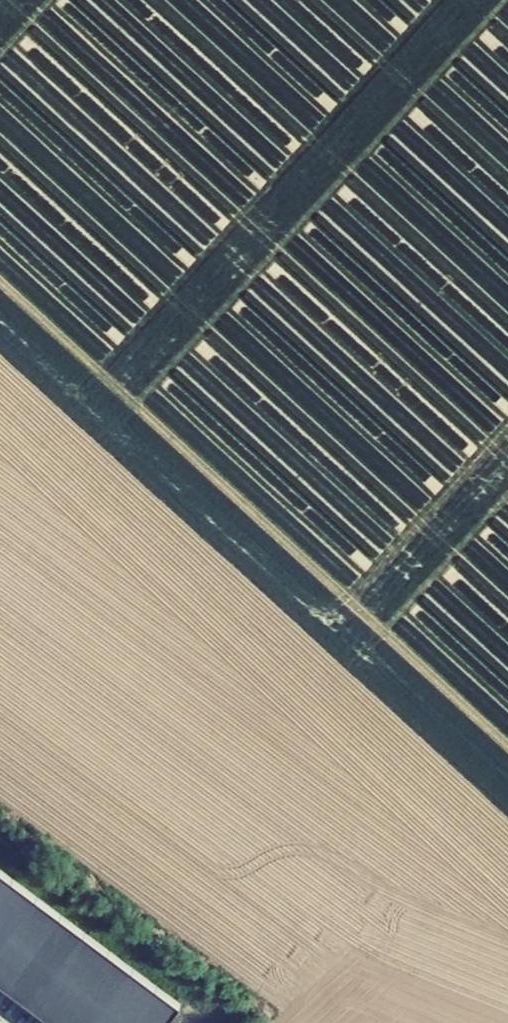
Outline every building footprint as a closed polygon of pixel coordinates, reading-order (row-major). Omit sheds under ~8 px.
[(0,869),(0,982),(54,1022),(163,1022),(178,1004),(0,869)]
